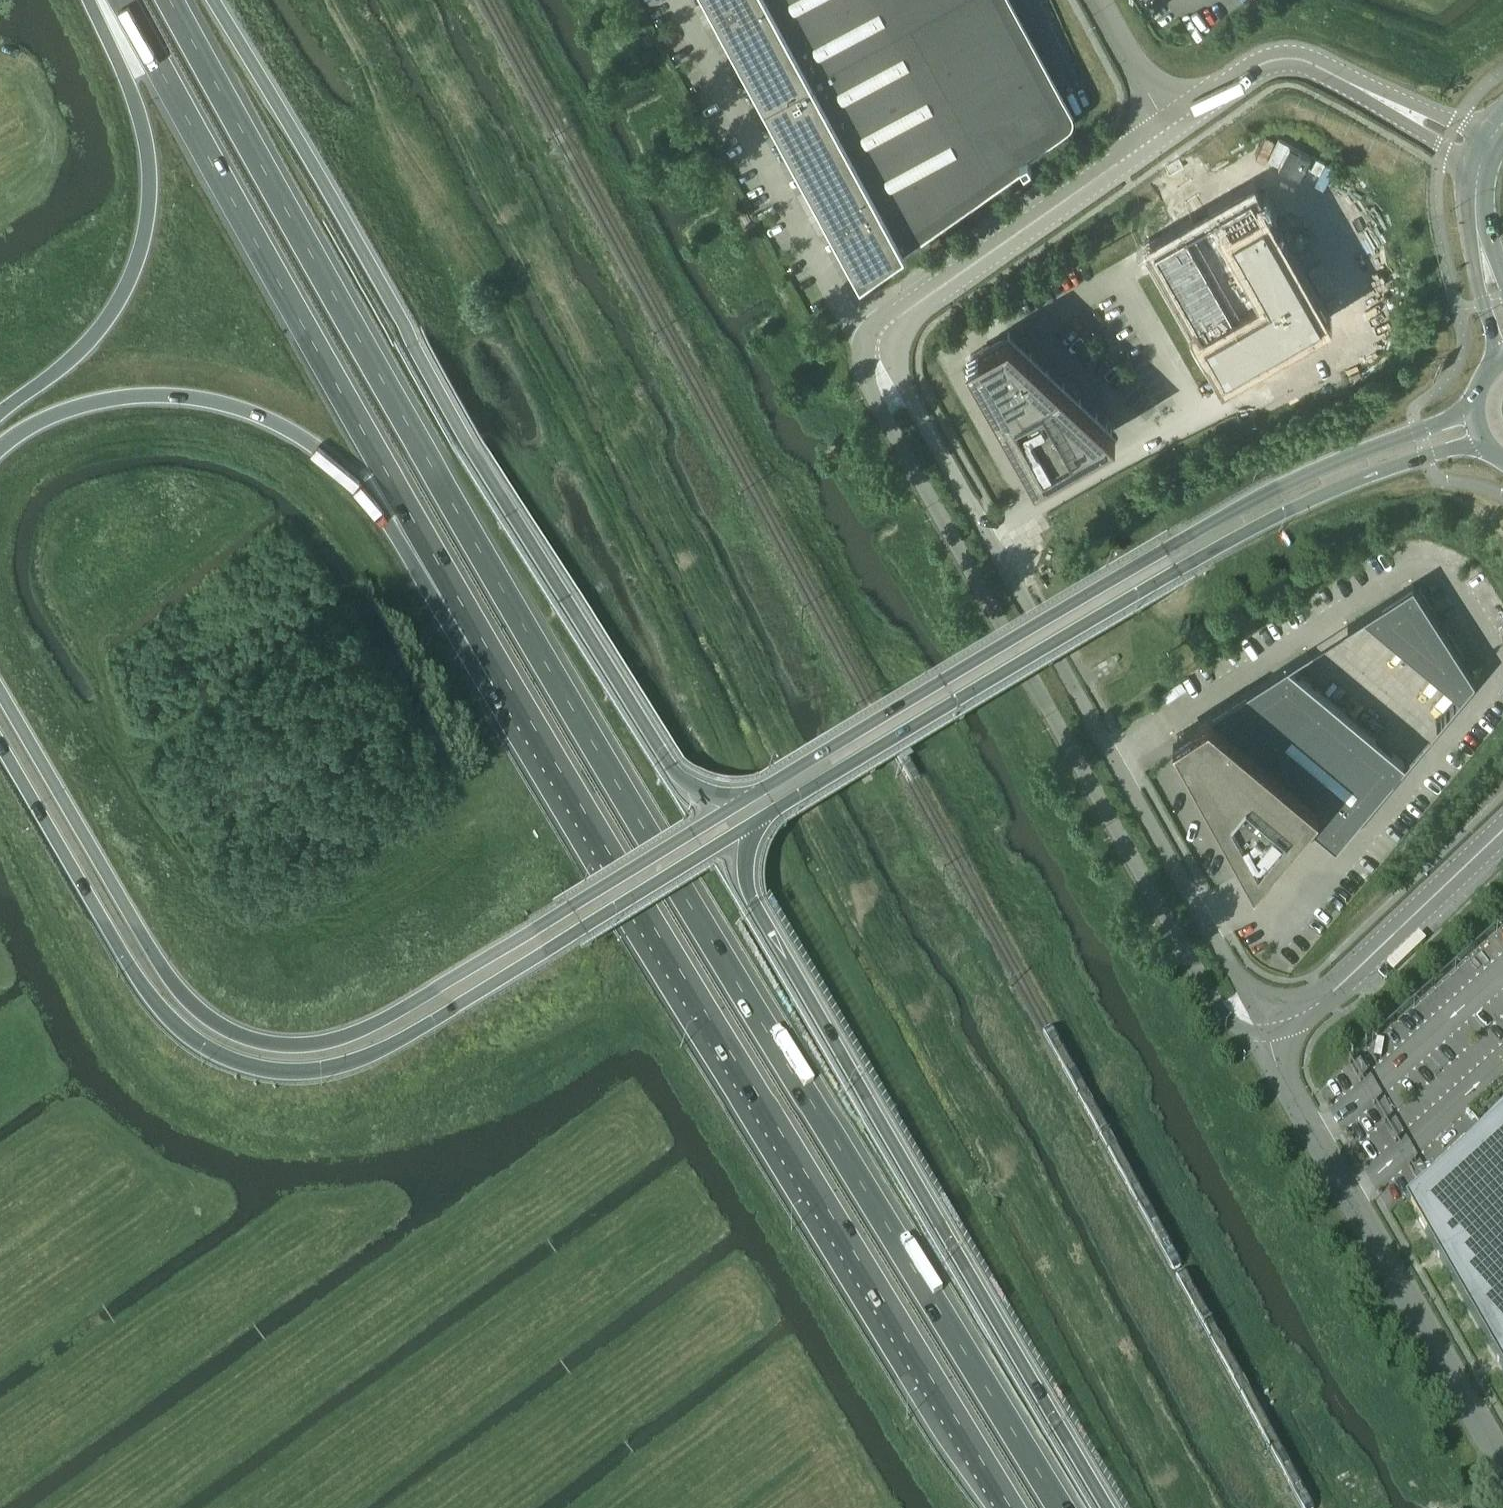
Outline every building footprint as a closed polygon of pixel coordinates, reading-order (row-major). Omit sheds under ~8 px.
[(881,261),(1029,159),(1070,131),(1074,126),(1076,120),(1074,114),(1013,0),(711,0),(713,4),(730,35),(816,194),(833,225),(860,276),(881,261)] [(1286,164),(1182,227),(1235,315),(1245,309),(1265,341),(1353,287),(1345,274),(1351,271),(1286,164)] [(966,355),(1035,477),(1116,432),(1008,331),(966,355)] [(1405,763),(1287,664),(1177,735),(1232,834),(1235,832),(1255,869),(1299,816),(1335,846),(1405,763)] [(1502,1372),(1502,1114),(1420,1187),(1405,1201),(1502,1372)]
